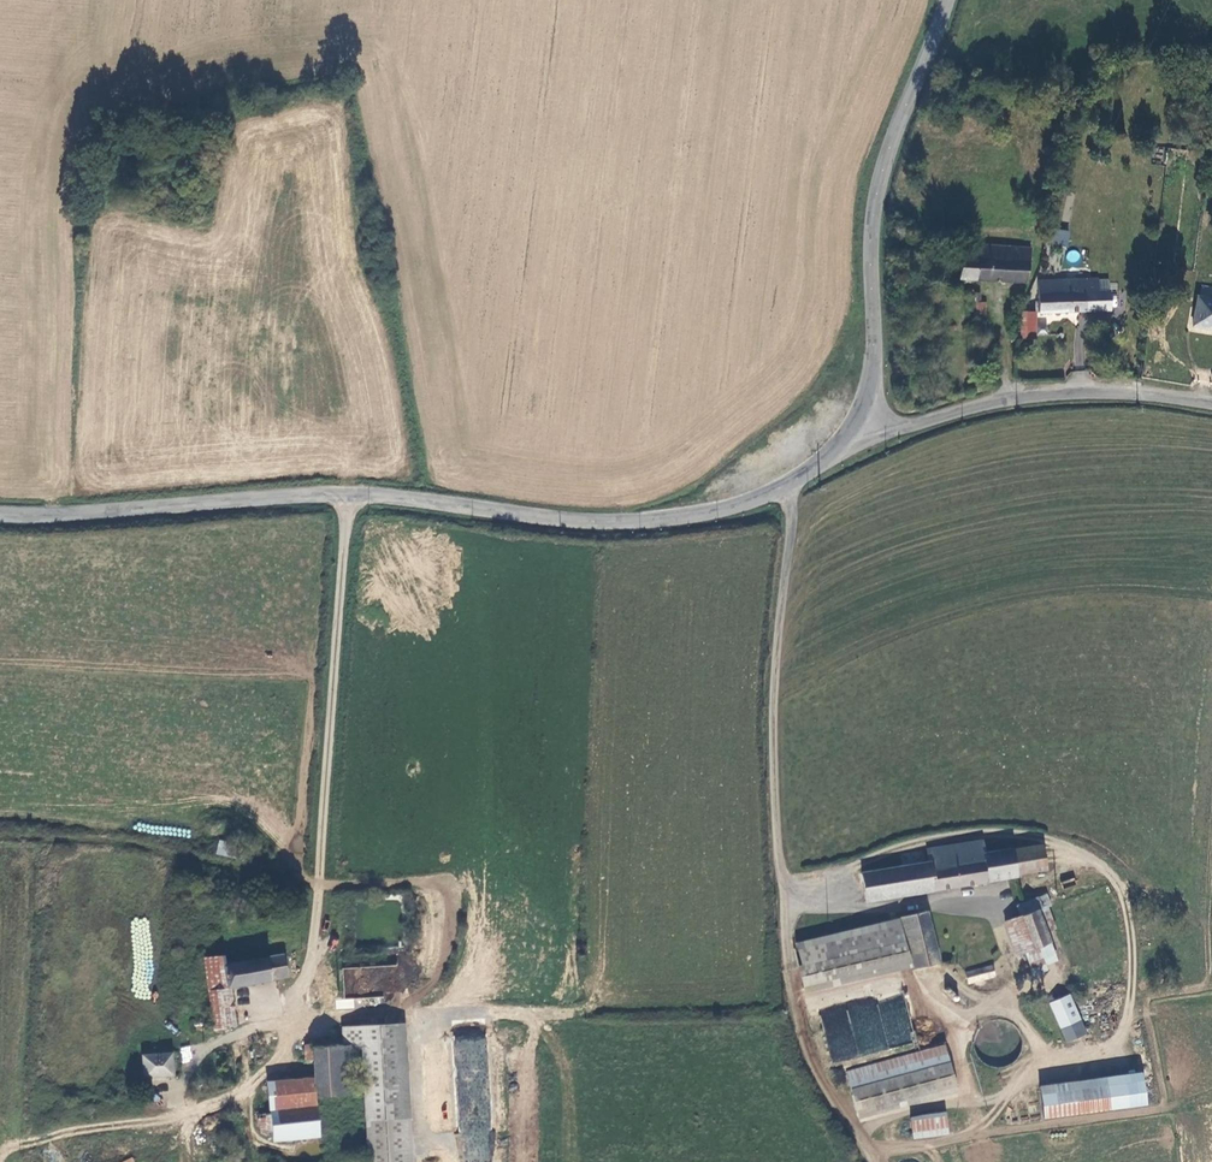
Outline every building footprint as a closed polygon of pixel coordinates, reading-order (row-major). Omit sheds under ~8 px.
[(1184,48),(1183,55),(1183,57),(1211,56),(1211,47),(1184,48)] [(1056,229),(1054,243),(1067,245),(1070,231),(1056,229)] [(999,258),(1000,246),(980,244),(979,256),(999,258)] [(999,258),(979,256),(976,279),(1022,283),(1026,248),(1000,246),(999,258)] [(957,277),(976,279),(979,256),(960,254),(957,277)] [(1039,280),(1040,311),(1111,311),(1111,292),(1100,292),(1100,279),(1039,280)] [(1211,328),(1211,297),(1197,295),(1192,325),(1211,328)] [(986,317),(987,303),(977,302),(976,316),(986,317)] [(1036,339),(1037,312),(1024,311),(1023,338),(1036,339)] [(1050,340),(1051,313),(1038,313),(1037,340),(1050,340)] [(986,330),(981,329),(978,332),(977,336),(979,340),(983,342),(987,341),(989,337),(989,333),(986,330)] [(234,858),(237,843),(219,840),(216,854),(234,858)] [(925,862),(860,872),(864,898),(1014,873),(1010,848),(981,853),(979,840),(923,848),(925,862)] [(1014,873),(1042,869),(1037,844),(1010,848),(1014,873)] [(1039,907),(1048,929),(1056,925),(1048,904),(1051,903),(1047,891),(1017,903),(1022,914),(1039,907)] [(1048,929),(1039,907),(1022,914),(1019,915),(1032,947),(1052,939),(1048,929)] [(940,981),(924,912),(794,942),(799,962),(795,963),(800,985),(908,960),(913,983),(917,987),(940,981)] [(1057,952),(1052,939),(1032,947),(1019,915),(1006,920),(1021,956),(1025,954),(1027,957),(1030,956),(1035,970),(1049,965),(1046,957),(1057,952)] [(205,957),(215,1028),(238,1025),(233,986),(292,977),(288,954),(227,962),(226,954),(220,954),(205,957)] [(995,962),(968,969),(971,979),(997,972),(995,962)] [(1083,1016),(1072,992),(1052,1001),(1063,1025),(1083,1016)] [(821,1016),(832,1062),(914,1041),(902,995),(821,1016)] [(353,999),(335,1000),(336,1009),(353,1007),(353,999)] [(1063,1025),(1068,1039),(1091,1029),(1085,1015),(1083,1016),(1063,1025)] [(361,1045),(368,1044),(374,1161),(410,1161),(404,1023),(361,1025),(361,1045)] [(361,1046),(361,1045),(361,1025),(349,1026),(350,1047),(361,1046)] [(488,1039),(455,1040),(458,1161),(492,1161),(488,1039)] [(858,1108),(957,1082),(946,1041),(847,1067),(858,1108)] [(182,1062),(192,1061),(190,1045),(180,1047),(182,1062)] [(312,1047),(312,1060),(321,1060),(320,1048),(320,1046),(312,1047)] [(350,1047),(320,1048),(321,1060),(321,1080),(322,1099),(364,1096),(361,1046),(350,1047)] [(170,1052),(139,1050),(139,1072),(169,1074),(170,1052)] [(1146,1103),(1143,1079),(1042,1092),(1045,1115),(1146,1103)] [(275,1083),(277,1114),(265,1114),(266,1132),(278,1131),(279,1139),(324,1136),(322,1099),(321,1080),(275,1083)] [(910,1114),(913,1134),(949,1130),(946,1109),(910,1114)]
